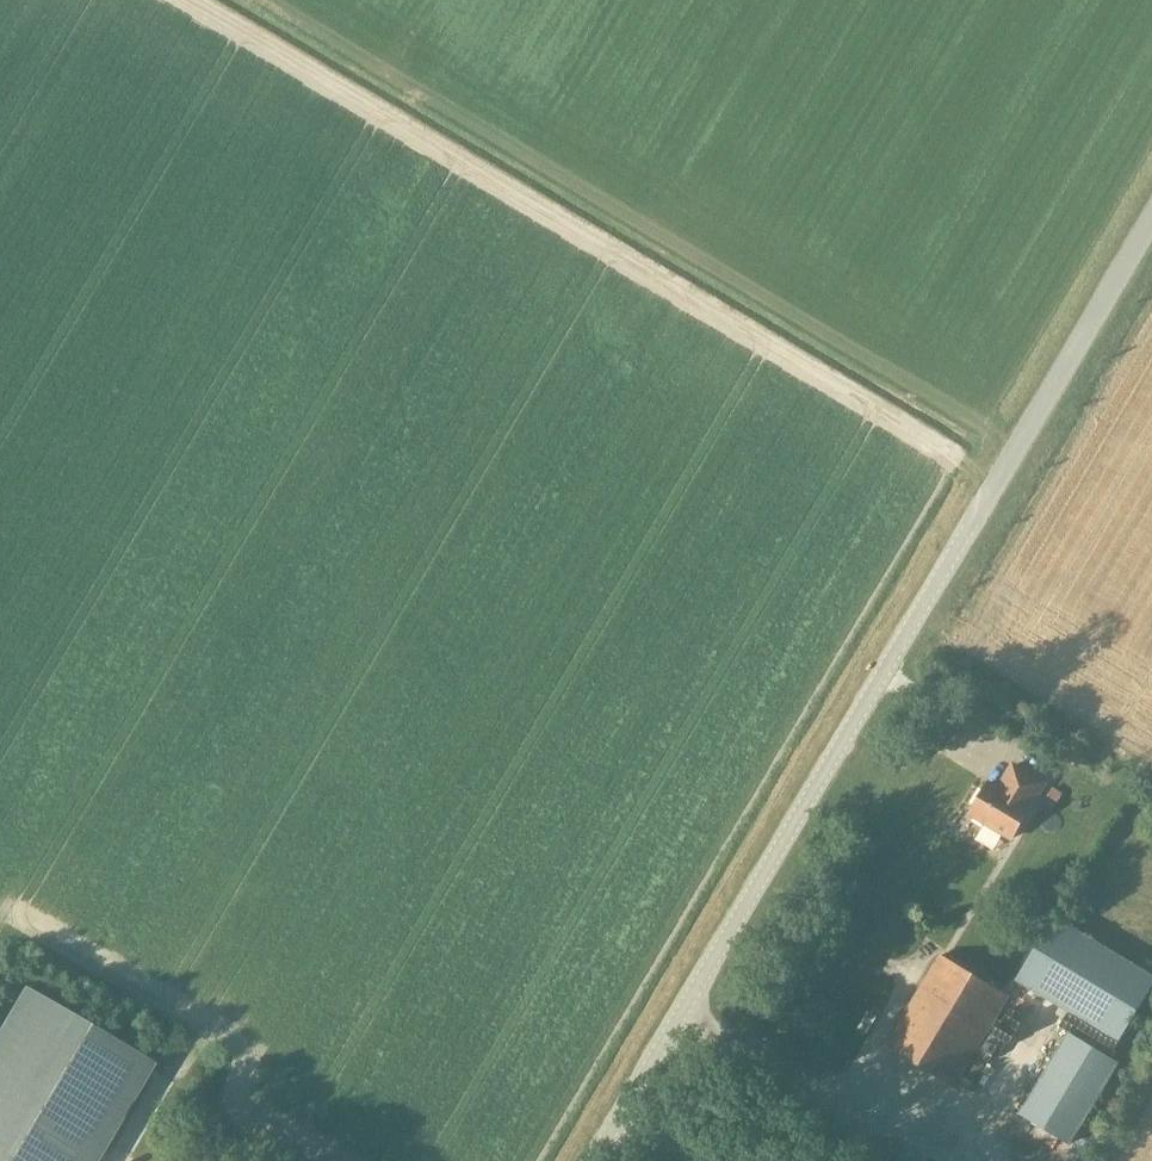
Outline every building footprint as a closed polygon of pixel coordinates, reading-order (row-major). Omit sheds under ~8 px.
[(1028,808),(1042,784),(1012,765),(998,789),(987,783),(969,813),(1011,838),(1029,808),(1028,808)] [(1151,984),(1151,976),(1053,916),(1015,980),(1117,1042),(1151,984)] [(953,1086),(1007,996),(939,955),(886,1045),(953,1086)] [(0,1027),(0,1160),(96,1160),(154,1062),(24,986),(0,1027)] [(1069,1144),(1117,1062),(1065,1032),(1017,1113),(1069,1144)] [(724,1138),(729,1130),(719,1124),(714,1132),(724,1138)]
